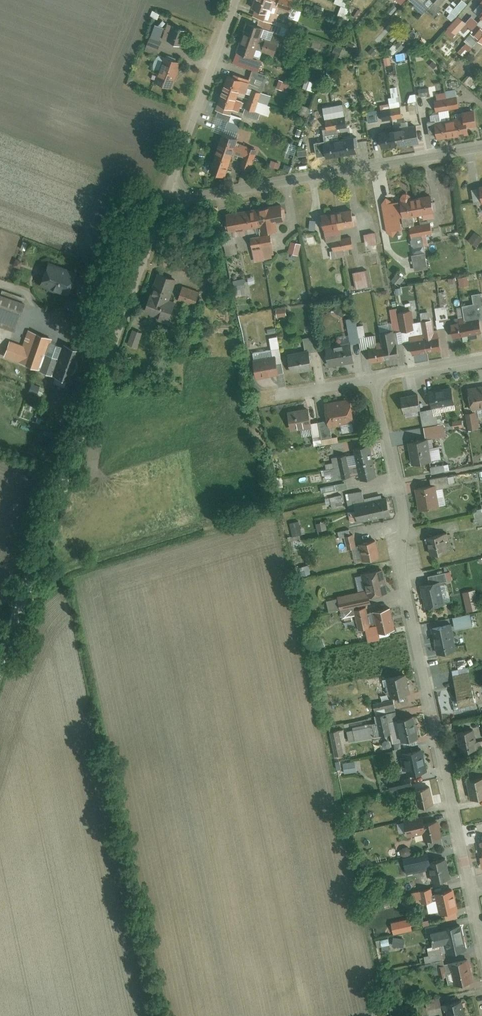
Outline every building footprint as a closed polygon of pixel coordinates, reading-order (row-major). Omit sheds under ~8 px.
[(252,16),(275,23),(280,9),(291,12),(295,0),(257,0),(252,16)] [(283,34),(248,22),(237,52),(253,58),(257,50),(275,56),(283,34)] [(162,40),(182,46),(187,32),(167,25),(162,40)] [(149,38),(146,47),(159,51),(162,42),(149,38)] [(154,82),(174,90),(183,64),(164,57),(154,82)] [(228,76),(216,112),(252,124),(263,93),(253,89),(246,99),(242,97),(247,82),(228,76)] [(437,122),(439,144),(473,140),(472,131),(479,130),(477,111),(460,113),(462,119),(437,122)] [(331,158),(329,161),(358,157),(356,140),(337,142),(335,130),(348,129),(347,120),(328,122),(329,132),(325,133),(327,145),(316,146),(321,159),(331,158)] [(419,125),(381,132),(384,149),(422,143),(419,125)] [(224,134),(212,170),(226,174),(233,154),(243,158),(240,168),(252,172),(260,150),(239,143),(240,140),(224,134)] [(401,201),(385,204),(390,231),(404,228),(402,218),(433,212),(431,199),(401,205),(401,201)] [(283,203),(225,216),(229,233),(258,226),(261,237),(280,233),(278,225),(288,223),(283,203)] [(355,208),(321,214),(326,242),(334,240),(336,253),(353,250),(351,237),(343,239),(341,229),(358,227),(355,208)] [(430,226),(411,228),(414,247),(425,246),(423,236),(432,233),(430,226)] [(375,233),(364,234),(366,245),(376,243),(375,233)] [(273,240),(255,244),(258,264),(276,261),(273,240)] [(296,245),(292,254),(299,257),(303,248),(296,245)] [(412,258),(415,272),(429,270),(426,256),(412,258)] [(48,261),(40,285),(69,295),(77,271),(48,261)] [(159,271),(144,313),(171,322),(177,305),(170,302),(179,278),(159,271)] [(355,273),(357,288),(369,286),(367,272),(355,273)] [(398,274),(393,282),(400,287),(405,280),(398,274)] [(266,288),(260,283),(255,288),(261,294),(266,288)] [(417,285),(409,286),(414,309),(422,308),(417,285)] [(184,289),(179,302),(194,307),(198,294),(184,289)] [(445,330),(451,329),(451,324),(452,324),(451,319),(450,319),(447,306),(445,292),(438,293),(441,308),(435,309),(437,321),(436,322),(437,330),(439,330),(445,329),(445,330)] [(465,321),(479,318),(481,318),(481,293),(472,295),(474,305),(462,307),(465,321)] [(25,302),(0,294),(0,321),(16,327),(25,302)] [(341,303),(334,312),(342,317),(348,309),(341,303)] [(391,310),(395,332),(396,334),(416,330),(412,310),(399,312),(399,309),(391,310)] [(422,323),(431,321),(430,312),(421,314),(422,323)] [(349,332),(351,343),(360,341),(357,327),(356,319),(347,321),(346,317),(340,318),(343,334),(349,332)] [(468,337),(481,334),(481,332),(479,318),(465,321),(468,337)] [(425,338),(428,353),(442,350),(439,330),(437,330),(435,331),(433,321),(431,321),(422,323),(425,338)] [(451,329),(453,339),(468,337),(465,321),(452,324),(451,324),(451,329)] [(369,350),(378,349),(375,335),(366,337),(364,326),(357,327),(360,341),(361,352),(369,350)] [(4,358),(66,381),(78,347),(64,342),(58,359),(46,354),(52,338),(29,329),(23,345),(11,341),(4,358)] [(383,348),(385,361),(400,358),(396,334),(395,332),(380,334),(383,348)] [(270,339),(273,357),(276,357),(279,374),(284,373),(278,337),(270,339)] [(411,341),(414,356),(428,353),(425,338),(411,341)] [(355,364),(351,343),(326,347),(330,368),(355,364)] [(385,361),(383,348),(378,349),(369,350),(372,363),(385,361)] [(287,354),(291,373),(314,369),(310,350),(287,354)] [(253,361),(257,380),(280,376),(279,374),(276,357),(273,357),(253,361)] [(469,390),(472,411),(476,410),(481,409),(481,387),(469,390)] [(455,405),(452,388),(430,392),(433,409),(455,405)] [(422,411),(419,395),(402,398),(405,414),(420,411),(422,411)] [(355,423),(351,399),(325,404),(329,421),(330,428),(355,423)] [(455,405),(433,409),(422,411),(420,411),(425,439),(427,439),(431,438),(432,441),(446,438),(442,413),(456,411),(455,405)] [(291,432),(312,428),(311,424),(308,409),(288,412),(291,432)] [(480,429),(478,419),(477,413),(466,414),(468,431),(480,429)] [(330,428),(329,421),(311,424),(312,428),(315,447),(338,442),(338,437),(332,438),(330,428)] [(463,428),(462,421),(453,422),(454,429),(463,428)] [(427,439),(409,443),(413,466),(432,462),(429,450),(427,439)] [(377,477),(370,445),(354,449),(355,454),(360,475),(361,480),(377,477)] [(439,447),(429,450),(432,462),(442,460),(439,447)] [(360,475),(355,454),(331,459),(332,463),(325,465),(326,470),(320,471),(321,477),(326,476),(327,482),(360,475)] [(450,470),(449,465),(431,468),(432,474),(450,470)] [(433,479),(435,486),(439,508),(448,506),(444,489),(449,488),(448,485),(456,483),(454,475),(433,479)] [(277,489),(284,488),(282,478),(274,479),(277,489)] [(435,486),(417,489),(421,511),(439,508),(435,486)] [(355,505),(382,499),(382,496),(365,499),(363,493),(346,496),(351,523),(354,522),(354,525),(359,524),(355,505)] [(332,508),(343,505),(342,498),(331,500),(332,508)] [(392,518),(388,498),(382,499),(355,505),(359,524),(392,518)] [(481,510),(474,511),(477,527),(481,526),(481,512),(481,510)] [(302,536),(299,523),(291,524),(294,538),(302,536)] [(327,531),(325,523),(317,524),(318,532),(327,531)] [(347,550),(357,547),(353,533),(351,533),(349,530),(338,533),(339,538),(337,538),(340,550),(347,548),(347,550)] [(443,535),(427,538),(431,559),(447,556),(443,535)] [(375,541),(360,545),(364,561),(379,558),(375,541)] [(388,595),(383,568),(362,573),(366,592),(368,599),(371,599),(388,595)] [(428,578),(430,586),(440,584),(448,583),(446,574),(428,578)] [(430,586),(421,588),(425,610),(445,606),(440,584),(430,586)] [(368,599),(366,592),(338,597),(341,611),(372,605),(371,599),(368,599)] [(476,592),(465,594),(468,609),(479,606),(476,592)] [(368,608),(355,611),(359,630),(354,631),(356,640),(373,637),(368,608)] [(390,610),(374,613),(377,632),(394,629),(390,610)] [(450,625),(451,631),(472,627),(470,616),(449,621),(450,625)] [(450,625),(432,629),(438,655),(456,652),(451,631),(450,625)] [(451,672),(458,699),(451,701),(455,715),(481,709),(481,690),(474,692),(469,668),(451,672)] [(411,695),(406,675),(388,679),(392,699),(394,698),(411,695)] [(375,716),(396,712),(394,698),(372,702),(375,716)] [(403,744),(398,719),(396,712),(375,716),(376,724),(352,729),(353,731),(346,732),(348,744),(390,736),(393,746),(403,744)] [(419,741),(414,716),(398,719),(403,744),(419,741)] [(474,730),(457,733),(461,755),(478,751),(474,730)] [(343,755),(339,732),(330,733),(335,757),(343,755)] [(426,772),(422,750),(404,754),(408,775),(426,772)] [(356,773),(356,762),(343,763),(343,774),(356,773)] [(412,787),(410,779),(389,784),(391,792),(412,787)] [(467,783),(471,801),(481,799),(481,780),(467,783)] [(416,791),(419,808),(433,806),(431,788),(416,791)] [(396,795),(398,805),(407,803),(405,794),(396,795)] [(420,825),(422,824),(421,818),(405,821),(408,838),(422,836),(420,825)] [(422,836),(424,843),(441,840),(438,821),(422,824),(420,825),(422,836)] [(432,884),(428,863),(426,854),(402,859),(406,875),(422,872),(424,885),(432,884)] [(432,884),(433,886),(451,882),(446,859),(428,863),(432,884)] [(458,912),(453,889),(434,893),(436,902),(439,913),(440,916),(458,912)] [(439,913),(436,902),(433,902),(430,890),(415,893),(417,906),(429,904),(431,914),(439,913)] [(447,953),(442,931),(437,932),(436,925),(422,928),(424,937),(431,936),(433,947),(428,949),(429,956),(424,957),(426,964),(431,962),(444,960),(443,955),(447,953)] [(447,953),(448,958),(467,954),(461,927),(442,931),(447,953)] [(394,938),(393,947),(404,948),(405,940),(394,938)] [(391,950),(389,939),(380,941),(382,952),(391,950)] [(454,986),(450,964),(445,965),(444,960),(431,962),(435,980),(446,978),(448,987),(454,986)] [(468,961),(450,964),(454,986),(472,982),(468,961)] [(429,1015),(430,1015),(443,1014),(441,999),(426,1002),(429,1015)] [(445,1005),(447,1015),(468,1015),(465,1001),(445,1005)]
